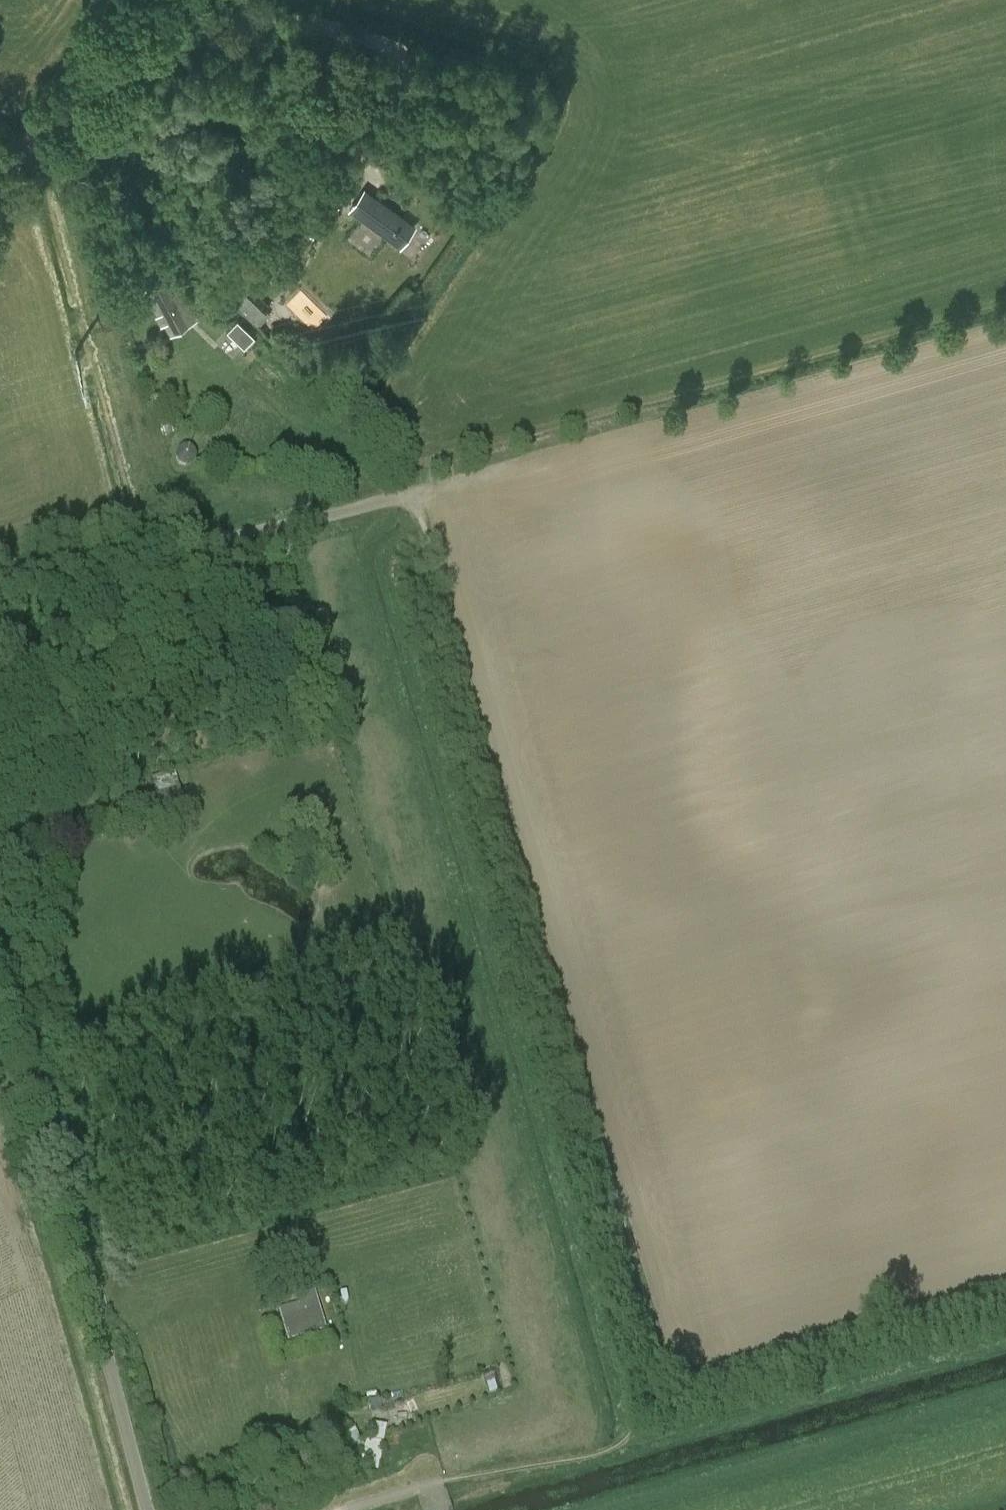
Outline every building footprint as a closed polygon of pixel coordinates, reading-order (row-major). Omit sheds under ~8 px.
[(376,196),(359,219),(387,239),(404,217),(376,196)] [(145,289),(170,335),(197,320),(172,274),(145,289)] [(248,285),(232,301),(253,321),(269,305),(248,285)] [(253,337),(236,321),(226,332),(243,348),(253,337)] [(156,797),(161,814),(185,808),(181,791),(156,797)] [(326,1331),(320,1307),(315,1291),(297,1296),(299,1304),(278,1310),(288,1342),(326,1331)]
